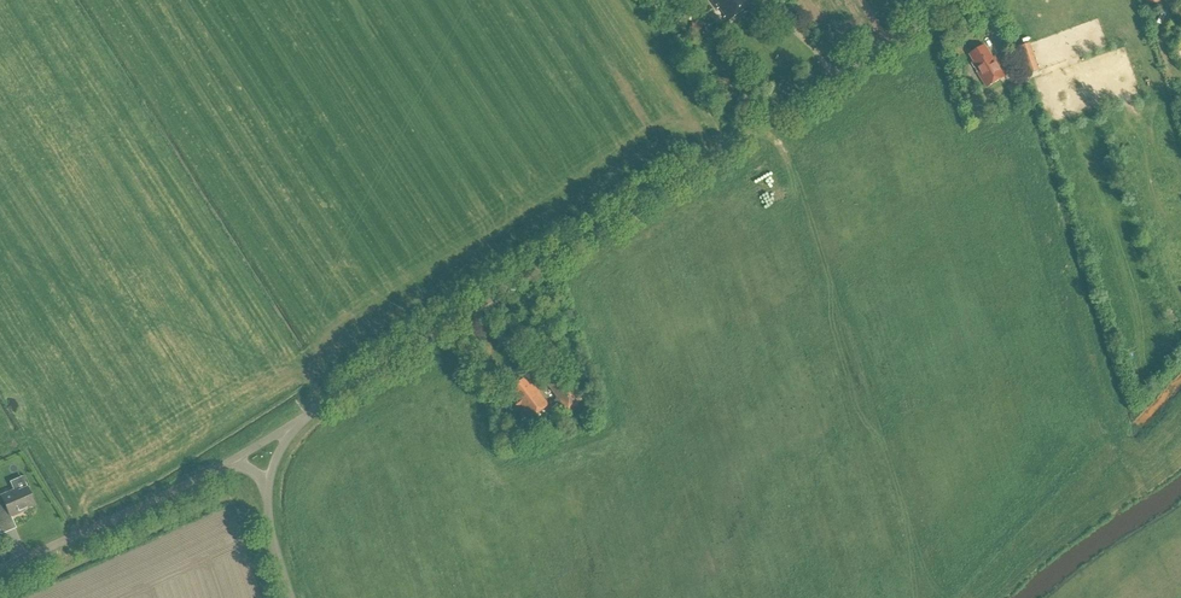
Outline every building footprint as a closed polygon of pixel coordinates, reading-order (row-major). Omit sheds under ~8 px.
[(726,21),(754,1),(753,0),(710,0),(726,21)] [(704,22),(691,22),(691,34),(704,34),(704,22)] [(1027,74),(1038,71),(1030,44),(1019,47),(1027,74)] [(974,62),(972,63),(987,88),(1007,76),(996,57),(993,59),(986,46),(970,55),(974,62)] [(1019,80),(1007,88),(1014,100),(1027,93),(1019,80)] [(566,374),(550,386),(568,411),(585,398),(566,374)] [(526,379),(511,390),(515,395),(513,396),(517,401),(515,403),(519,408),(521,406),(531,420),(550,406),(536,388),(534,389),(526,379)] [(7,512),(11,520),(20,515),(20,514),(35,506),(27,488),(17,493),(16,490),(0,497),(0,498),(0,515),(7,512)]
